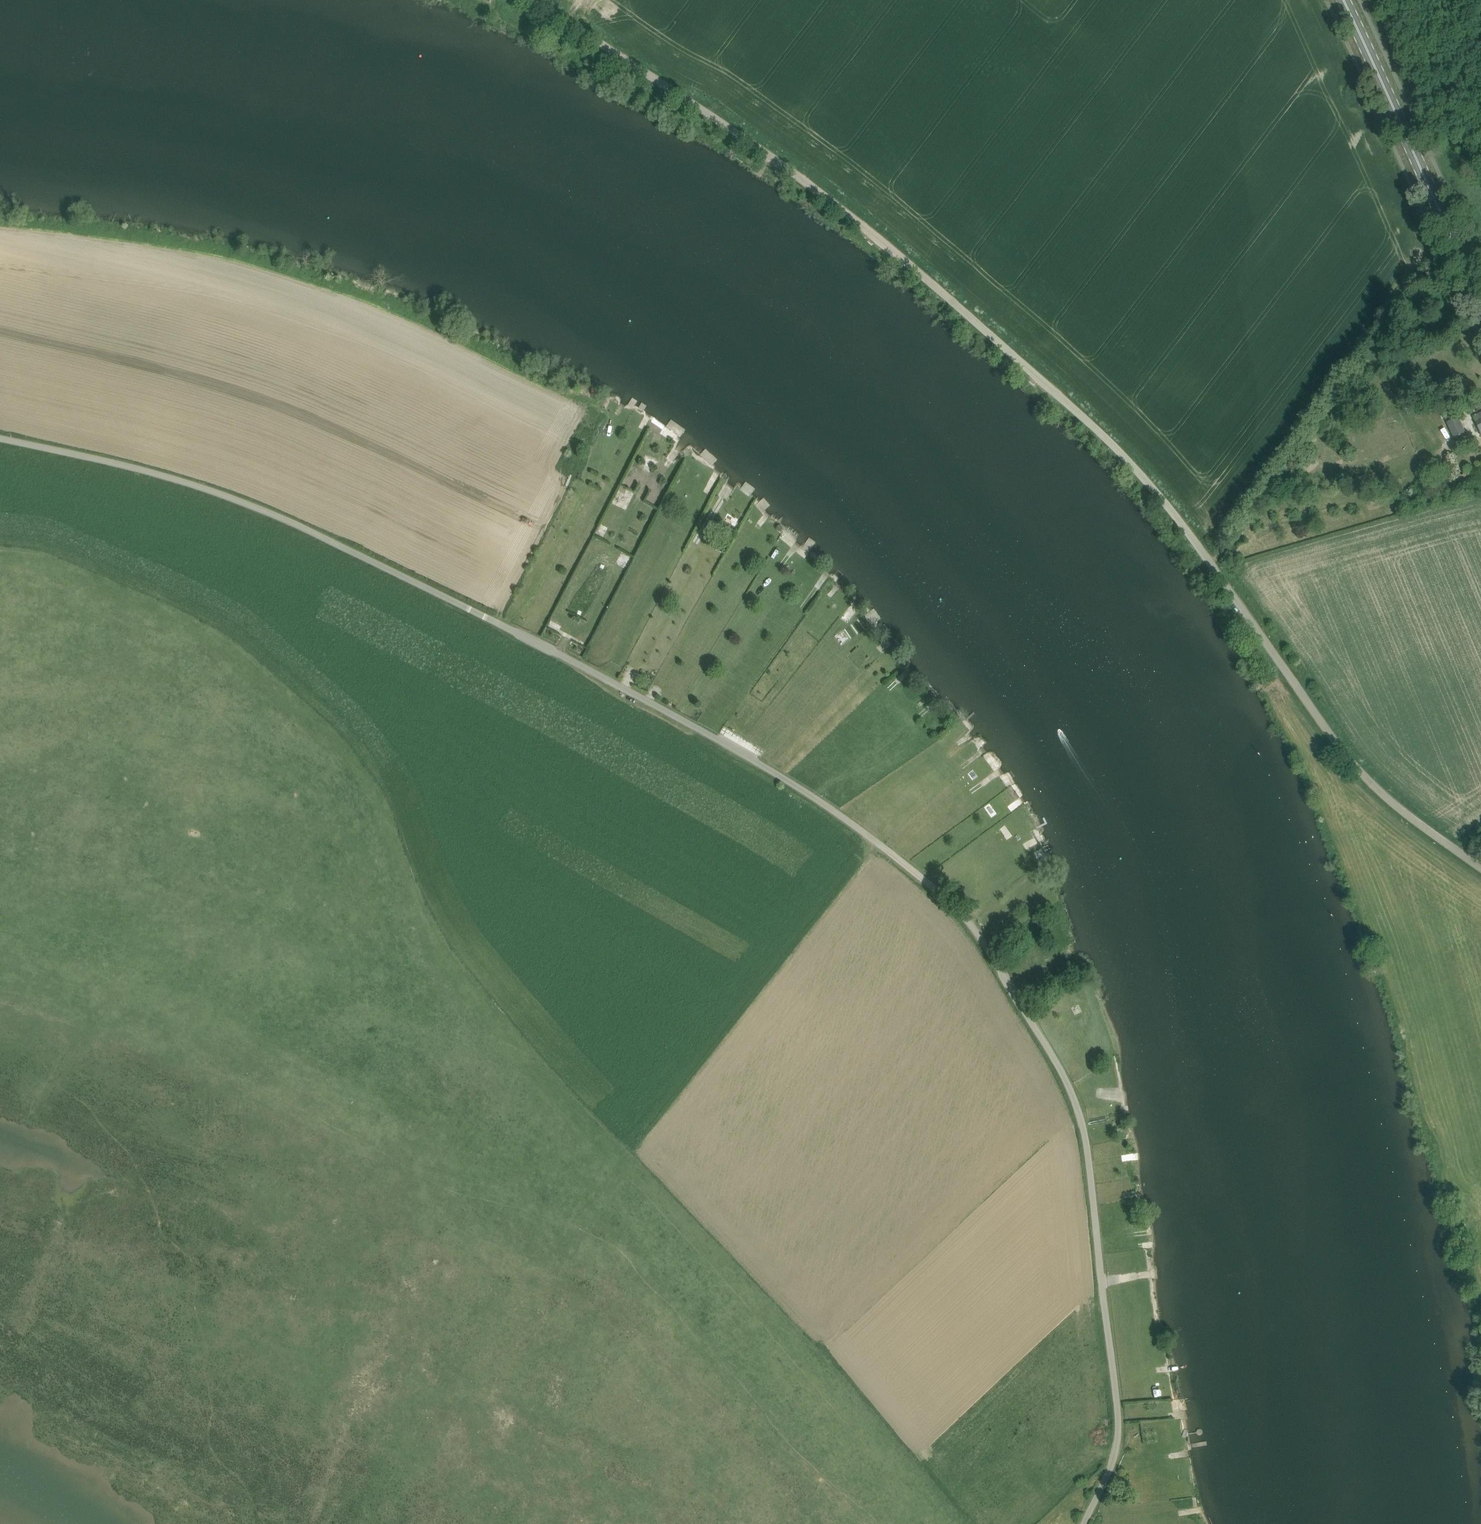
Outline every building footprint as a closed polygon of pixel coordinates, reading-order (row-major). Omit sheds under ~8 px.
[(1480,432),(1480,412),(1473,416),(1480,432)] [(1447,422),(1454,438),(1466,433),(1467,433),(1459,416),(1454,419),(1453,418),(1450,413),(1444,416),(1447,422)] [(1420,434),(1435,434),(1436,419),(1421,419),(1420,434)] [(1302,461),(1305,467),(1314,462),(1310,456),(1302,461)]
